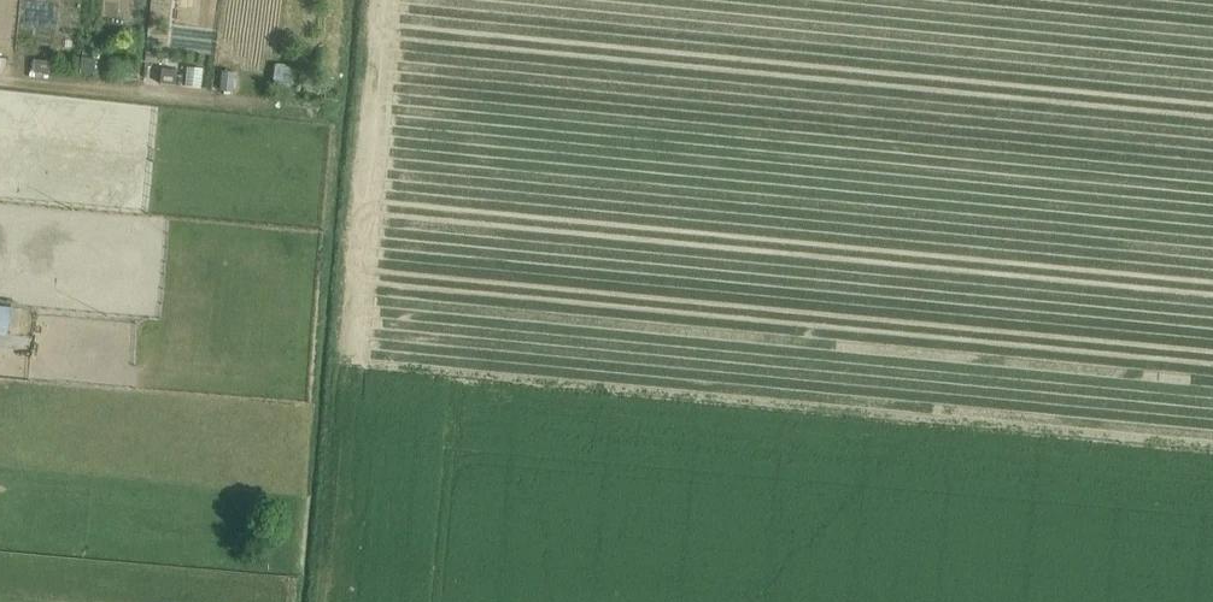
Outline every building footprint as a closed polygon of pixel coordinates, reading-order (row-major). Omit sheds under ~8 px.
[(35,60),(34,73),(52,74),(52,60),(35,60)] [(162,69),(160,83),(175,85),(177,70),(162,69)]
